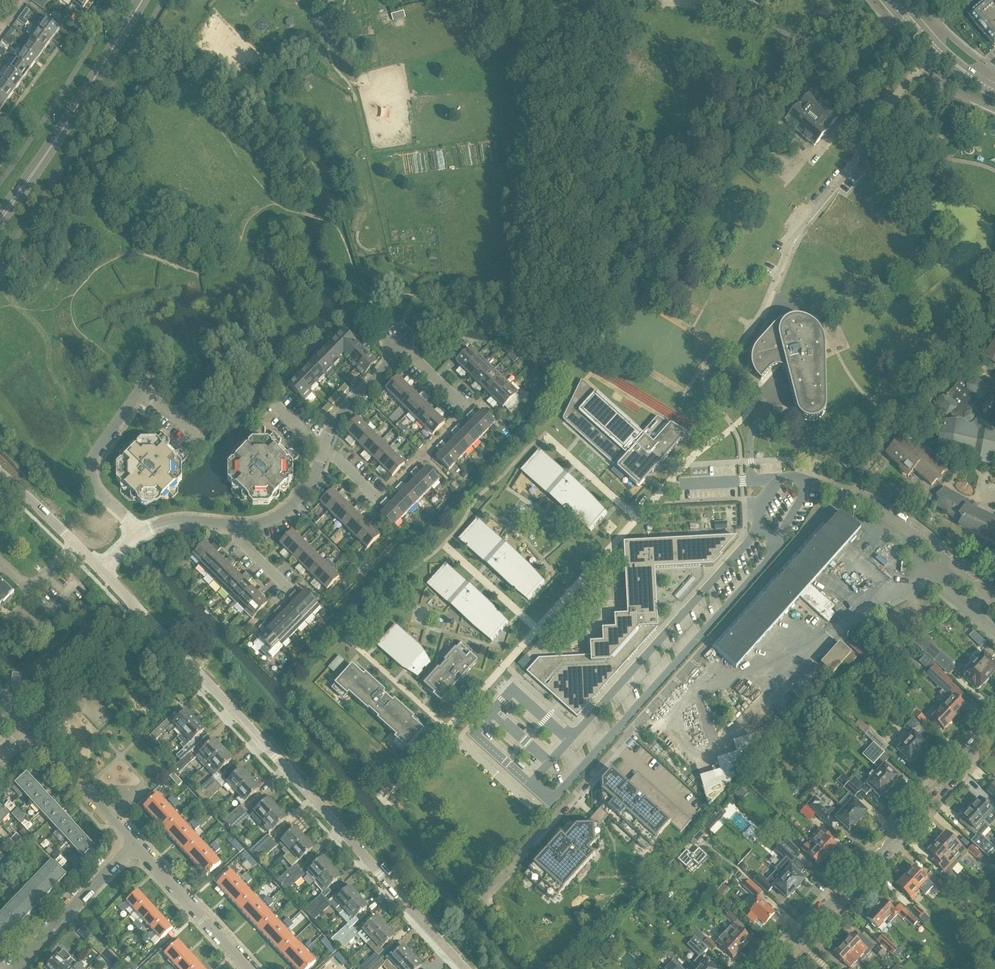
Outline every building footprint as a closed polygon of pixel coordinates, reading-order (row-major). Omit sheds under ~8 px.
[(40,7),(44,10),(49,1),(48,0),(44,0),(43,3),(40,7)] [(87,12),(94,3),(90,0),(91,0),(75,0),(73,3),(83,10),(87,12)] [(969,16),(979,27),(978,27),(986,36),(994,46),(994,0),(989,0),(969,16)] [(27,8),(21,16),(25,19),(30,11),(27,8)] [(60,21),(62,17),(54,11),(51,15),(60,21)] [(404,11),(392,15),(394,22),(406,18),(404,11)] [(21,16),(18,20),(26,26),(29,22),(25,19),(21,16)] [(46,19),(39,29),(53,39),(60,29),(46,19)] [(12,28),(6,36),(10,39),(16,31),(12,28)] [(45,49),(53,39),(39,29),(32,39),(45,49)] [(6,36),(4,40),(12,46),(14,42),(10,39),(6,36)] [(38,59),(45,49),(32,39),(24,49),(38,59)] [(24,49),(17,60),(31,69),(38,59),(24,49)] [(5,66),(10,70),(23,80),(31,69),(17,60),(13,57),(5,66)] [(16,90),(23,80),(10,70),(2,80),(16,90)] [(16,90),(2,80),(0,83),(0,93),(3,96),(9,100),(16,90)] [(311,85),(306,80),(302,85),(306,89),(311,85)] [(1,110),(9,100),(3,96),(0,93),(0,109),(1,110)] [(810,94),(786,121),(815,146),(838,119),(810,94)] [(858,169),(864,174),(870,166),(865,162),(858,169)] [(826,409),(826,407),(825,343),(823,338),(821,334),(818,330),(815,326),(812,323),(807,320),(802,319),(797,318),(792,318),(787,319),(782,321),(778,323),(774,326),(756,346),(754,349),(753,353),(752,357),(751,361),(752,366),(753,370),(755,373),(757,377),(761,380),(770,370),(771,369),(773,368),(774,367),(776,367),(778,367),(780,367),(781,368),(783,368),(784,369),(785,370),(787,372),(787,373),(788,375),(797,412),(799,414),(800,416),(802,417),(804,419),(806,420),(808,420),(810,421),(812,421),(815,420),(817,419),(819,418),(821,417),(823,415),(824,413),(825,411),(826,409)] [(335,338),(346,349),(351,344),(350,343),(351,342),(352,342),(354,340),(351,338),(353,335),(348,330),(345,332),(343,330),(335,338)] [(338,357),(341,354),(346,349),(335,338),(334,336),(328,342),(330,344),(327,346),(338,357)] [(341,354),(348,361),(361,347),(354,340),(352,342),(351,342),(350,343),(351,344),(341,354)] [(456,372),(459,375),(476,357),(479,354),(471,347),(467,352),(462,347),(462,345),(455,344),(453,355),(458,360),(456,362),(461,367),(456,372)] [(986,358),(993,362),(994,359),(994,344),(989,354),(986,358)] [(305,401),(313,393),(310,391),(318,383),(325,376),(333,368),(341,360),(340,359),(338,357),(327,346),(319,354),(312,362),(304,370),(297,378),(289,386),(305,401)] [(364,377),(377,363),(369,355),(361,347),(348,361),(356,369),(364,377)] [(513,351),(508,356),(514,363),(520,357),(513,351)] [(486,360),(479,354),(476,357),(459,375),(462,378),(466,375),(463,372),(463,371),(464,370),(472,378),(484,365),(487,362),(490,359),(488,358),(486,360)] [(478,384),(480,385),(492,373),(495,369),(487,362),(484,365),(472,378),(478,384)] [(988,426),(988,423),(994,407),(994,375),(975,367),(974,367),(973,367),(972,367),(971,367),(971,368),(970,368),(949,393),(947,395),(938,416),(937,429),(937,440),(937,441),(937,442),(938,443),(965,455),(992,461),(993,461),(994,461),(994,437),(988,426)] [(480,385),(487,393),(500,380),(505,374),(504,373),(501,375),(495,369),(492,373),(480,385)] [(487,393),(495,400),(507,388),(510,385),(510,384),(504,378),(507,376),(505,374),(500,380),(487,393)] [(394,398),(406,385),(398,377),(386,390),(394,398)] [(657,418),(656,418),(638,439),(636,437),(639,433),(639,432),(639,431),(584,381),(583,381),(582,381),(581,381),(581,382),(563,418),(563,419),(563,420),(564,420),(615,466),(622,473),(638,487),(639,487),(640,487),(646,480),(646,479),(647,479),(646,478),(643,474),(646,471),(649,473),(650,474),(651,474),(652,473),(685,437),(685,436),(686,436),(686,435),(685,434),(659,418),(658,418),(657,418)] [(401,405),(414,393),(406,385),(394,398),(401,405)] [(503,408),(505,406),(508,410),(507,410),(508,411),(523,403),(522,402),(521,403),(520,401),(517,397),(516,396),(518,393),(510,385),(507,388),(495,400),(503,408)] [(280,395),(284,390),(280,386),(275,390),(280,395)] [(414,393),(401,405),(409,413),(421,400),(414,393)] [(417,420),(429,408),(421,400),(409,413),(417,420)] [(914,405),(907,400),(903,405),(910,411),(914,405)] [(429,408),(417,420),(424,428),(437,415),(429,408)] [(475,419),(487,431),(495,423),(483,411),(475,419)] [(437,415),(424,428),(433,436),(445,423),(437,415)] [(354,439),(366,426),(358,418),(346,431),(354,439)] [(467,427),(480,439),(487,431),(475,419),(467,427)] [(361,446),(374,434),(372,432),(366,426),(354,439),(361,446)] [(472,447),(480,439),(467,427),(460,434),(472,447)] [(172,454),(167,450),(170,441),(163,433),(157,440),(141,440),(137,444),(137,446),(123,461),(120,461),(116,465),(116,480),(121,485),(123,484),(138,499),(138,501),(142,505),(157,505),(161,501),(161,499),(176,484),(178,484),(182,480),(182,464),(188,458),(181,451),(172,454)] [(283,454),(279,449),(282,440),(274,433),(268,439),(253,439),(248,443),(248,446),(234,460),(232,461),(228,465),(228,480),(232,484),(234,484),(249,499),(249,501),(253,505),(269,505),(273,501),(273,498),(287,484),(289,484),(293,480),(293,464),(300,458),(292,450),(283,454)] [(374,434),(361,446),(369,454),(381,441),(375,435),(374,434)] [(452,442),(465,454),(472,447),(460,434),(452,442)] [(947,469),(921,445),(916,451),(901,438),(886,454),(901,468),(900,469),(908,477),(913,471),(931,487),(947,469)] [(419,440),(415,444),(419,449),(424,444),(419,440)] [(377,461),(389,449),(387,447),(381,441),(369,454),(377,461)] [(463,456),(465,454),(452,442),(444,450),(457,462),(463,456)] [(389,449),(377,461),(384,469),(397,456),(389,449)] [(449,470),(457,462),(444,450),(437,458),(449,470)] [(555,464),(540,452),(523,470),(537,484),(550,496),(552,493),(562,502),(559,504),(572,516),(589,530),(591,532),(595,528),(594,526),(596,524),(597,525),(598,524),(594,520),(596,519),(599,522),(600,521),(599,521),(602,518),(603,519),(608,513),(606,512),(605,512),(583,489),(555,464)] [(397,456),(384,469),(392,477),(405,464),(397,456)] [(615,466),(610,471),(618,478),(622,473),(615,466)] [(419,476),(432,488),(439,480),(427,468),(419,476)] [(411,484),(424,496),(426,494),(432,488),(419,476),(411,484)] [(416,504),(424,496),(411,484),(404,491),(416,504)] [(944,488),(937,496),(940,499),(936,505),(960,523),(959,526),(994,545),(994,519),(973,509),(976,507),(973,502),(971,503),(944,488)] [(329,511),(341,498),(333,490),(321,503),(329,511)] [(396,499),(409,511),(416,504),(404,491),(396,499)] [(336,519),(349,506),(341,498),(329,511),(336,518),(336,519)] [(401,519),(409,511),(396,499),(389,507),(401,519)] [(349,506),(336,519),(337,520),(344,526),(356,514),(349,506)] [(393,527),(401,519),(389,507),(381,515),(393,527)] [(786,565),(810,586),(860,530),(841,513),(827,528),(822,524),(786,565)] [(352,534),(364,521),(356,514),(344,526),(352,534)] [(364,521),(352,534),(360,541),(372,529),(364,521)] [(493,533),(477,521),(461,539),(474,553),(510,586),(528,599),(527,600),(529,601),(534,595),(533,595),(535,592),(536,593),(537,592),(533,589),(535,587),(538,590),(539,590),(538,589),(541,586),(541,587),(546,582),(544,581),(544,582),(528,565),(515,553),(512,556),(503,548),(506,545),(493,533)] [(372,529),(360,541),(367,549),(380,537),(372,529)] [(288,552),(301,540),(293,532),(280,544),(288,552)] [(539,659),(526,672),(556,700),(557,700),(558,700),(559,700),(559,699),(561,697),(566,702),(564,704),(563,705),(563,706),(564,707),(577,719),(657,629),(654,570),(654,565),(701,563),(702,568),(713,567),(722,557),(719,557),(736,538),(623,543),(623,544),(624,553),(625,580),(626,592),(626,593),(627,593),(627,594),(628,594),(630,594),(630,599),(631,609),(629,610),(628,610),(627,610),(627,611),(627,612),(627,615),(614,616),(615,629),(602,629),(603,642),(590,643),(590,656),(572,657),(571,657),(539,659)] [(296,560),(308,547),(301,540),(288,552),(296,560)] [(201,564),(214,551),(205,543),(193,555),(201,563),(201,564)] [(308,547),(296,560),(304,567),(316,555),(308,547)] [(204,577),(222,559),(214,551),(201,564),(201,563),(198,566),(204,572),(202,575),(204,577)] [(311,575),(324,562),(316,555),(304,567),(311,575)] [(214,582),(229,566),(222,559),(204,577),(205,578),(207,575),(214,582)] [(324,562),(311,575),(319,582),(331,570),(324,562)] [(829,604),(810,586),(786,565),(712,648),(717,652),(736,669),(800,597),(828,622),(835,615),(830,611),(834,607),(830,603),(829,604)] [(222,589),(224,586),(237,574),(229,566),(214,582),(222,589)] [(459,577),(446,566),(429,585),(441,596),(452,607),(455,604),(463,611),(460,614),(474,626),(491,640),(491,641),(492,642),(495,639),(494,638),(496,636),(497,637),(499,634),(496,631),(498,629),(501,632),(504,629),(503,627),(505,625),(507,626),(509,623),(508,622),(507,622),(492,607),(459,577)] [(331,570),(319,582),(327,590),(339,578),(331,570)] [(229,597),(232,594),(244,581),(237,574),(224,586),(222,589),(229,597)] [(4,603),(5,604),(10,599),(9,598),(12,594),(13,595),(14,594),(0,581),(0,607),(4,603)] [(237,604),(240,601),(252,588),(244,581),(232,594),(229,597),(237,604)] [(245,611),(247,609),(260,596),(252,588),(240,601),(237,604),(245,611)] [(313,614),(320,606),(305,592),(298,599),(313,614)] [(253,619),(255,617),(268,604),(260,596),(247,609),(245,611),(253,619)] [(305,622),(313,614),(298,599),(290,607),(305,622)] [(298,630),(305,622),(290,607),(282,615),(298,630)] [(293,640),(294,639),(291,636),(298,630),(282,615),(275,623),(287,635),(293,640)] [(293,640),(287,635),(275,623),(267,630),(282,645),(289,639),(291,642),(293,640)] [(379,645),(385,651),(393,660),(403,668),(416,675),(416,676),(419,677),(432,663),(430,661),(429,661),(421,648),(411,639),(396,627),(379,645)] [(267,630),(254,644),(261,651),(263,649),(271,657),(272,658),(283,646),(282,645),(267,630)] [(980,648),(985,643),(973,632),(969,637),(980,648)] [(924,636),(913,643),(933,661),(945,670),(951,664),(939,653),(928,644),(929,642),(930,641),(924,636)] [(440,703),(448,694),(478,662),(470,655),(473,653),(462,643),(445,661),(447,663),(440,671),(438,669),(424,685),(435,694),(433,696),(440,703)] [(848,667),(856,658),(839,643),(821,664),(832,674),(843,662),(848,667)] [(523,669),(531,660),(525,654),(517,664),(523,669)] [(988,678),(993,673),(994,673),(994,658),(993,657),(990,660),(983,654),(973,664),(971,661),(970,662),(988,678)] [(339,656),(328,668),(334,673),(345,661),(339,656)] [(988,679),(988,678),(970,662),(965,668),(967,670),(963,675),(967,679),(967,680),(974,686),(974,685),(978,689),(984,683),(985,683),(988,681),(988,679)] [(349,694),(352,697),(368,711),(369,710),(378,718),(377,719),(396,737),(394,739),(402,745),(398,750),(403,753),(406,749),(407,750),(424,731),(416,723),(417,721),(394,700),(393,702),(384,694),(385,692),(365,674),(364,676),(352,665),(335,685),(331,689),(336,693),(340,689),(347,696),(349,694)] [(954,719),(965,707),(957,701),(962,695),(947,681),(948,679),(940,671),(941,670),(935,665),(926,675),(942,690),(939,693),(948,701),(942,708),(954,719)] [(31,690),(32,690),(34,677),(14,675),(12,688),(13,688),(13,687),(31,689),(31,690)] [(943,731),(954,719),(942,708),(931,719),(943,731)] [(154,732),(152,734),(156,739),(159,737),(166,730),(169,733),(170,734),(173,731),(177,727),(182,733),(195,721),(187,711),(180,718),(177,720),(173,715),(154,732)] [(921,724),(925,719),(917,711),(913,715),(921,724)] [(903,740),(919,755),(927,746),(918,738),(920,737),(921,738),(926,732),(912,718),(905,726),(911,732),(903,740)] [(183,750),(176,756),(181,761),(189,753),(190,752),(192,751),(195,748),(190,743),(195,739),(204,730),(195,721),(182,733),(177,738),(182,743),(180,745),(182,747),(184,749),(183,750)] [(870,729),(865,735),(874,744),(875,745),(883,752),(889,746),(870,729)] [(704,790),(708,806),(747,765),(759,752),(754,737),(734,743),(737,755),(717,760),(720,772),(700,778),(704,790)] [(911,764),(919,755),(903,740),(895,749),(911,764)] [(198,756),(196,758),(201,763),(205,767),(210,762),(223,750),(214,741),(209,745),(201,753),(198,756)] [(868,751),(864,755),(873,763),(874,764),(879,769),(880,770),(875,776),(888,788),(889,787),(890,788),(891,788),(894,785),(893,783),(896,780),(898,777),(897,777),(897,778),(888,770),(883,765),(889,758),(889,757),(883,752),(875,745),(874,744),(868,751)] [(210,762),(205,767),(209,771),(213,776),(215,774),(218,772),(219,772),(222,769),(226,765),(229,763),(231,760),(232,760),(231,759),(223,750),(210,762)] [(177,765),(173,768),(174,769),(178,774),(188,765),(194,759),(189,753),(181,761),(179,763),(177,765)] [(237,792),(250,780),(241,770),(228,782),(228,783),(225,785),(223,787),(228,792),(230,790),(233,788),(237,792)] [(812,777),(806,771),(802,775),(808,780),(812,777)] [(648,784),(638,796),(612,773),(599,788),(601,813),(601,814),(598,818),(591,825),(566,827),(524,874),(553,901),(598,851),(597,826),(601,821),(605,817),(643,851),(668,823),(679,833),(690,821),(648,784)] [(15,784),(11,788),(20,797),(24,793),(35,783),(26,774),(22,778),(15,784)] [(864,786),(861,790),(866,794),(871,789),(880,797),(882,795),(883,794),(883,793),(885,794),(888,791),(888,789),(888,788),(875,776),(870,781),(869,780),(867,782),(865,784),(863,785),(864,786)] [(854,777),(849,783),(859,792),(861,790),(864,786),(863,785),(854,777)] [(201,798),(217,783),(212,778),(196,793),(201,798)] [(824,787),(827,783),(823,779),(819,783),(824,787)] [(250,780),(237,792),(240,796),(237,799),(242,804),(245,801),(245,802),(258,790),(250,780)] [(987,791),(994,799),(994,782),(987,791)] [(35,783),(24,793),(32,803),(43,792),(35,783)] [(217,783),(201,798),(206,803),(222,788),(217,783)] [(849,783),(843,789),(844,789),(849,793),(853,798),(855,796),(859,792),(849,783)] [(740,787),(734,793),(742,800),(747,794),(740,787)] [(41,812),(52,801),(43,792),(32,803),(41,812)] [(849,793),(839,804),(845,809),(844,810),(857,821),(858,821),(859,821),(860,821),(863,818),(862,817),(862,816),(866,812),(857,804),(859,801),(855,796),(853,798),(849,793)] [(146,806),(144,808),(153,818),(155,819),(168,807),(158,795),(146,806)] [(815,796),(806,805),(833,830),(839,822),(849,831),(852,827),(854,827),(857,824),(857,822),(857,821),(844,810),(840,814),(834,809),(830,809),(828,811),(820,804),(821,802),(815,796)] [(969,806),(971,807),(970,808),(990,826),(990,827),(994,821),(994,808),(990,803),(986,806),(978,799),(975,803),(974,802),(969,806)] [(255,812),(252,815),(254,817),(257,820),(261,824),(264,821),(277,810),(268,800),(255,812)] [(52,801),(41,812),(49,821),(60,811),(52,801)] [(806,806),(800,812),(805,817),(808,814),(812,818),(815,814),(806,806)] [(168,807),(155,819),(156,820),(165,831),(179,818),(168,807)] [(228,827),(244,812),(240,807),(224,821),(228,827)] [(962,819),(959,822),(975,836),(971,841),(986,855),(994,847),(981,836),(990,826),(970,808),(966,813),(964,812),(961,816),(962,817),(961,818),(962,819)] [(704,826),(710,831),(726,813),(722,809),(717,814),(716,813),(704,826)] [(264,821),(261,824),(265,829),(269,833),(286,819),(277,810),(264,821)] [(58,830),(69,820),(60,811),(49,821),(58,830)] [(244,812),(228,827),(233,832),(249,817),(244,812)] [(179,818),(165,831),(175,841),(176,842),(189,829),(188,828),(179,818)] [(69,820),(58,830),(66,839),(77,829),(69,820)] [(808,840),(810,841),(827,857),(836,847),(829,841),(831,838),(819,828),(808,840)] [(75,849),(86,838),(77,829),(66,839),(75,849)] [(286,855),(291,851),(304,839),(295,829),(278,845),(283,850),(282,850),(286,855)] [(189,830),(176,842),(177,844),(184,851),(186,853),(200,841),(189,830)] [(697,843),(705,834),(700,830),(692,839),(697,843)] [(945,833),(936,842),(950,855),(955,860),(956,860),(960,856),(963,858),(968,853),(965,849),(964,850),(945,833)] [(261,852),(272,841),(267,836),(251,851),(255,856),(261,852)] [(86,838),(75,849),(84,858),(94,848),(86,838)] [(244,849),(235,839),(231,843),(240,853),(244,849)] [(281,886),(287,881),(299,870),(294,865),(296,864),(313,848),(304,839),(291,851),(286,855),(283,858),(292,867),(277,881),(281,886)] [(785,845),(783,847),(794,857),(800,851),(791,843),(787,839),(783,843),(785,845)] [(200,841),(186,853),(193,860),(195,863),(197,865),(210,852),(206,848),(200,841)] [(272,841),(261,852),(265,857),(277,846),(272,841)] [(827,857),(810,841),(802,850),(818,866),(827,857)] [(934,864),(943,873),(940,876),(956,891),(961,885),(951,871),(959,862),(956,860),(955,860),(950,855),(936,842),(927,852),(937,861),(934,864)] [(784,859),(774,870),(776,871),(779,874),(780,876),(782,877),(795,889),(797,889),(800,886),(800,884),(803,880),(797,874),(804,867),(798,861),(794,857),(783,847),(781,845),(776,851),(778,853),(784,859)] [(976,858),(980,854),(971,846),(967,850),(976,858)] [(678,860),(687,869),(693,862),(699,868),(709,858),(700,849),(694,854),(692,854),(688,850),(683,855),(678,860)] [(258,864),(246,851),(242,855),(253,868),(258,864)] [(210,852),(197,865),(198,866),(207,876),(221,864),(210,852)] [(320,861),(305,874),(309,878),(310,880),(314,884),(318,880),(331,868),(322,859),(320,861)] [(50,861),(40,871),(56,887),(66,876),(50,861)] [(905,876),(919,889),(925,894),(933,885),(930,882),(914,867),(905,876)] [(309,915),(314,910),(326,900),(324,898),(331,892),(328,889),(340,878),(331,868),(318,880),(314,884),(318,889),(322,893),(321,894),(321,895),(304,911),(309,915)] [(286,892),(292,886),(304,876),(299,870),(287,881),(281,886),(286,892)] [(40,871),(30,882),(46,897),(56,887),(40,871)] [(795,889),(782,877),(779,874),(776,871),(767,881),(760,874),(754,881),(768,893),(773,887),(786,898),(790,894),(792,895),(795,892),(794,890),(795,889)] [(228,896),(242,883),(232,872),(218,885),(228,896)] [(743,884),(747,880),(743,875),(738,879),(743,884)] [(914,895),(919,889),(905,876),(896,886),(913,901),(916,897),(914,895)] [(756,899),(763,892),(749,880),(743,887),(756,899)] [(944,893),(948,889),(939,881),(935,885),(944,893)] [(30,882),(20,892),(36,908),(46,897),(30,882)] [(242,883),(228,896),(239,908),(252,895),(242,883)] [(345,910),(358,898),(349,888),(338,899),(335,896),(328,902),(326,900),(314,910),(309,915),(314,921),(331,905),(340,914),(345,910)] [(20,892),(10,903),(26,918),(36,908),(20,892)] [(136,911),(146,901),(138,892),(127,902),(136,911)] [(249,919),(263,906),(252,895),(239,908),(249,919)] [(358,898),(345,910),(349,914),(345,918),(350,923),(367,907),(358,898)] [(146,901),(136,911),(144,920),(155,910),(152,907),(146,901)] [(774,914),(759,901),(755,905),(753,906),(755,908),(751,913),(747,918),(753,923),(758,919),(764,925),(774,914)] [(883,901),(875,910),(886,920),(890,923),(894,918),(898,915),(903,920),(904,919),(913,927),(913,926),(917,922),(899,905),(894,911),(883,901)] [(116,906),(122,912),(127,908),(121,902),(116,906)] [(0,913),(16,928),(26,918),(10,903),(0,913)] [(263,906),(249,919),(260,930),(273,917),(263,906)] [(916,906),(912,911),(920,918),(921,919),(925,914),(916,906)] [(153,930),(164,920),(158,914),(155,910),(144,920),(153,930)] [(878,929),(886,920),(875,910),(866,918),(878,929)] [(735,923),(739,919),(730,911),(726,915),(735,923)] [(5,939),(16,928),(0,913),(0,935),(5,939)] [(925,914),(921,919),(926,924),(930,920),(925,914)] [(270,942),(284,929),(273,917),(260,930),(270,942)] [(342,940),(339,943),(343,948),(355,937),(358,940),(361,938),(363,940),(367,945),(368,943),(372,940),(385,927),(376,918),(359,933),(358,934),(353,929),(342,940)] [(153,930),(147,935),(151,939),(151,940),(155,945),(161,939),(164,936),(172,929),(165,921),(164,920),(153,930)] [(348,924),(337,935),(342,940),(353,929),(348,924)] [(730,928),(725,934),(729,938),(741,949),(750,940),(734,925),(731,929),(730,928)] [(91,935),(83,927),(77,933),(86,941),(91,935)] [(372,940),(368,943),(372,948),(377,953),(379,955),(383,951),(381,949),(386,944),(394,937),(385,927),(372,940)] [(284,929),(270,942),(281,953),(294,940),(284,929)] [(606,951),(616,940),(607,932),(597,944),(606,951)] [(718,940),(716,943),(718,945),(721,948),(733,959),(741,949),(729,938),(725,934),(718,940)] [(851,935),(842,944),(852,954),(855,956),(858,959),(861,961),(874,947),(860,934),(855,939),(851,935)] [(882,935),(877,941),(892,955),(897,949),(882,935)] [(325,937),(320,941),(332,954),(337,950),(325,937)] [(694,968),(714,968),(702,958),(705,955),(703,953),(707,949),(695,938),(688,946),(700,957),(691,966),(694,968)] [(707,939),(705,938),(702,941),(704,942),(703,943),(712,951),(716,947),(707,938),(707,939)] [(291,964),(305,952),(294,940),(281,953),(291,964)] [(175,966),(189,953),(179,942),(165,955),(175,966)] [(842,944),(834,954),(847,966),(850,968),(858,959),(855,956),(852,954),(842,944)] [(383,966),(385,968),(399,968),(412,957),(404,947),(389,961),(388,960),(384,963),(380,959),(370,968),(380,968),(383,966)] [(882,958),(886,954),(878,947),(874,951),(882,958)] [(70,958),(63,951),(46,968),(60,968),(70,958)] [(291,964),(296,968),(309,968),(315,963),(305,952),(291,964)] [(340,952),(335,956),(343,966),(348,962),(340,952)] [(175,966),(178,968),(195,968),(199,965),(189,953),(175,966)] [(359,968),(370,968),(380,959),(375,954),(364,965),(359,968)] [(113,956),(107,961),(113,967),(119,961),(113,956)] [(399,968),(418,968),(421,966),(412,957),(399,968)] [(60,968),(74,968),(78,965),(70,958),(60,968)] [(673,960),(665,968),(683,968),(673,960)] [(131,968),(137,968),(139,967),(132,961),(128,966),(131,968)]
